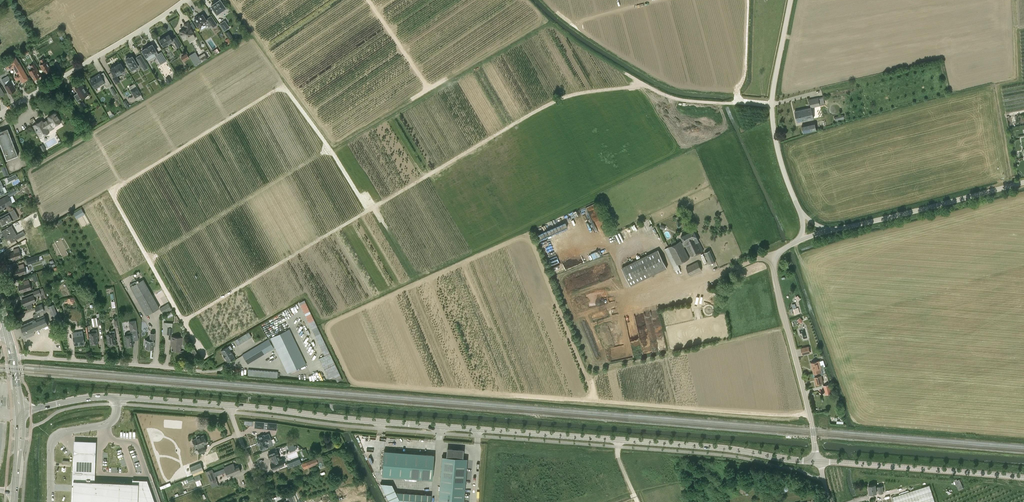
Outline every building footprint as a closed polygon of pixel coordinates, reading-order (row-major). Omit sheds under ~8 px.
[(217,14),(226,7),(220,0),(218,0),(211,5),(217,14)] [(217,24),(211,16),(207,18),(208,19),(206,20),(202,14),(200,16),(199,15),(200,15),(199,15),(195,17),(195,18),(196,18),(194,20),(198,26),(199,25),(200,27),(205,24),(207,28),(212,25),(213,27),(217,24)] [(224,30),(229,27),(224,20),(220,24),(224,30)] [(194,32),(188,22),(184,24),(186,28),(179,32),(183,39),(186,37),(187,38),(190,41),(195,38),(192,33),(194,32)] [(181,45),(176,36),(172,38),(169,34),(159,40),(160,40),(159,41),(161,43),(163,46),(166,44),(167,45),(170,43),(170,42),(173,40),(177,47),(181,45)] [(146,48),(142,50),(148,61),(156,56),(160,64),(166,60),(161,52),(158,54),(152,44),(148,46),(145,47),(146,48)] [(195,52),(189,55),(195,65),(201,62),(195,52)] [(148,68),(140,55),(137,57),(138,59),(135,60),(132,56),(129,58),(129,57),(125,58),(126,60),(128,63),(127,64),(130,68),(131,68),(132,69),(138,66),(139,68),(142,66),(144,70),(148,68)] [(19,62),(15,56),(4,63),(8,71),(14,67),(18,75),(15,77),(17,80),(20,78),(22,82),(28,79),(18,62),(19,62)] [(40,65),(44,73),(51,69),(46,61),(45,61),(43,58),(40,60),(42,63),(40,65)] [(29,71),(34,79),(40,76),(37,71),(38,70),(34,63),(31,65),(33,69),(29,71)] [(120,63),(110,69),(114,75),(115,77),(113,78),(116,83),(119,81),(116,76),(119,75),(118,73),(124,69),(120,63)] [(104,83),(107,87),(111,85),(107,77),(103,79),(99,74),(90,79),(95,88),(104,83)] [(8,76),(1,79),(5,85),(4,85),(9,94),(16,89),(14,85),(15,84),(12,80),(11,80),(8,76)] [(135,83),(129,86),(131,89),(130,89),(135,98),(136,97),(137,100),(143,97),(141,94),(136,86),(135,83)] [(81,98),(81,99),(88,95),(82,84),(75,88),(78,93),(74,95),(77,101),(81,98)] [(809,99),(811,107),(811,108),(820,106),(818,97),(809,99)] [(814,119),(811,108),(811,107),(795,111),(797,122),(814,119)] [(49,132),(47,128),(53,125),(53,126),(61,121),(55,112),(48,117),(49,119),(43,122),(42,120),(33,125),(40,137),(49,132)] [(802,125),(803,133),(817,130),(815,122),(802,125)] [(2,130),(0,131),(0,144),(6,160),(18,155),(8,128),(2,130)] [(8,195),(0,200),(0,209),(4,207),(8,205),(9,205),(12,204),(9,197),(14,194),(12,190),(7,193),(8,195)] [(9,212),(0,217),(0,223),(2,226),(18,217),(13,207),(7,209),(9,212)] [(81,208),(72,212),(76,218),(84,214),(81,208)] [(551,225),(558,222),(557,221),(540,226),(542,231),(546,230),(546,229),(552,227),(551,225)] [(23,231),(17,235),(11,225),(1,231),(7,241),(10,239),(12,243),(15,240),(25,235),(23,231)] [(680,269),(678,264),(690,258),(684,247),(686,246),(691,256),(704,250),(694,230),(681,236),(684,242),(682,243),(681,241),(664,249),(675,272),(680,269)] [(9,257),(8,258),(9,262),(16,260),(16,259),(21,257),(18,247),(13,249),(14,251),(8,254),(9,257)] [(631,286),(667,267),(658,250),(622,268),(631,286)] [(711,250),(704,253),(709,264),(716,261),(711,250)] [(39,260),(38,255),(26,259),(28,264),(39,260)] [(697,261),(686,267),(690,276),(702,270),(697,261)] [(13,270),(15,277),(27,273),(23,263),(18,265),(19,268),(13,270)] [(146,315),(159,307),(143,278),(130,286),(146,315)] [(18,286),(20,292),(32,289),(29,280),(23,281),(24,284),(18,286)] [(43,288),(33,291),(35,297),(40,295),(42,300),(46,298),(43,288)] [(33,307),(32,303),(36,301),(33,295),(22,299),(24,306),(26,305),(27,309),(33,307)] [(168,303),(160,308),(163,314),(172,309),(168,303)] [(35,334),(33,331),(48,325),(44,315),(41,317),(39,312),(45,309),(42,304),(34,307),(37,313),(33,314),(35,319),(20,326),(25,335),(27,338),(35,334)] [(53,304),(48,306),(54,321),(59,319),(53,304)] [(333,377),(308,319),(302,322),(318,360),(314,362),(322,380),(328,377),(329,379),(333,377)] [(132,333),(138,333),(136,320),(129,321),(130,331),(132,330),(132,331),(128,332),(128,335),(125,336),(126,346),(127,346),(128,346),(129,346),(130,345),(133,345),(132,337),(133,337),(132,333)] [(162,334),(167,334),(172,335),(173,322),(164,322),(162,334)] [(92,330),(93,332),(89,333),(91,344),(98,343),(97,338),(98,338),(97,329),(92,330)] [(271,338),(288,373),(306,364),(289,329),(271,338)] [(110,331),(110,334),(106,334),(108,345),(116,344),(115,339),(116,339),(114,330),(110,331)] [(73,336),(74,345),(85,343),(83,335),(82,331),(73,332),(73,336)] [(249,331),(235,340),(238,345),(252,337),(249,331)] [(151,332),(150,340),(146,340),(145,340),(145,344),(146,344),(146,348),(153,349),(155,333),(151,332)] [(183,351),(183,350),(180,350),(180,347),(181,347),(182,338),(183,338),(183,337),(171,336),(170,345),(172,345),(171,350),(183,351)] [(275,346),(271,338),(242,355),(248,364),(274,348),(274,347),(275,346)] [(232,349),(230,345),(228,346),(221,350),(223,355),(225,358),(225,357),(227,361),(234,357),(230,350),(232,349)] [(802,354),(810,353),(808,346),(801,348),(802,354)] [(819,368),(821,368),(824,367),(824,364),(821,365),(820,360),(817,361),(811,362),(813,373),(820,372),(819,368)] [(822,374),(821,368),(819,368),(820,372),(813,373),(816,384),(823,382),(821,375),(822,374)] [(278,372),(248,369),(248,375),(278,377),(278,372)] [(830,384),(823,385),(825,394),(832,393),(830,384)] [(257,438),(261,449),(262,449),(262,450),(267,448),(266,447),(268,446),(272,444),(270,438),(269,434),(264,435),(257,438)] [(204,446),(204,444),(207,443),(203,435),(200,437),(199,435),(195,437),(196,438),(192,440),(195,448),(198,447),(198,448),(198,449),(200,453),(207,450),(205,446),(204,446)] [(75,447),(74,460),(95,461),(95,448),(96,442),(75,442),(75,447)] [(467,458),(462,458),(463,450),(448,449),(447,457),(442,456),(439,501),(464,501),(467,458)] [(272,468),(273,469),(284,465),(282,459),(280,459),(278,455),(279,455),(277,450),(268,454),(270,458),(271,458),(273,462),(270,463),(271,464),(270,465),(271,468),(272,468)] [(382,475),(432,479),(434,454),(384,450),(382,475)] [(329,453),(322,456),(301,464),(303,469),(318,463),(320,467),(323,466),(322,464),(325,463),(323,458),(326,456),(327,459),(331,457),(329,453)] [(299,458),(287,463),(288,468),(301,463),(299,458)] [(72,501),(147,501),(142,487),(143,480),(138,480),(132,479),(132,483),(94,481),(95,461),(74,460),(73,488),(72,501)] [(189,467),(192,474),(203,469),(200,463),(189,467)] [(225,473),(226,472),(228,476),(240,471),(238,465),(234,467),(233,464),(224,467),(225,468),(214,473),(213,469),(206,472),(210,484),(211,484),(212,487),(218,485),(217,481),(215,476),(225,473)] [(196,486),(202,484),(199,474),(193,476),(196,486)] [(337,487),(345,485),(343,478),(335,481),(337,487)] [(954,480),(959,490),(964,488),(959,479),(957,480),(956,479),(954,480)] [(391,483),(379,483),(387,501),(429,501),(429,494),(394,491),(391,483)] [(876,490),(878,490),(879,493),(884,493),(883,485),(878,486),(878,487),(876,487),(875,484),(868,486),(870,494),(877,493),(876,490)] [(894,501),(935,501),(930,485),(892,497),(894,501)] [(294,492),(285,496),(287,500),(280,501),(298,501),(294,492)]
